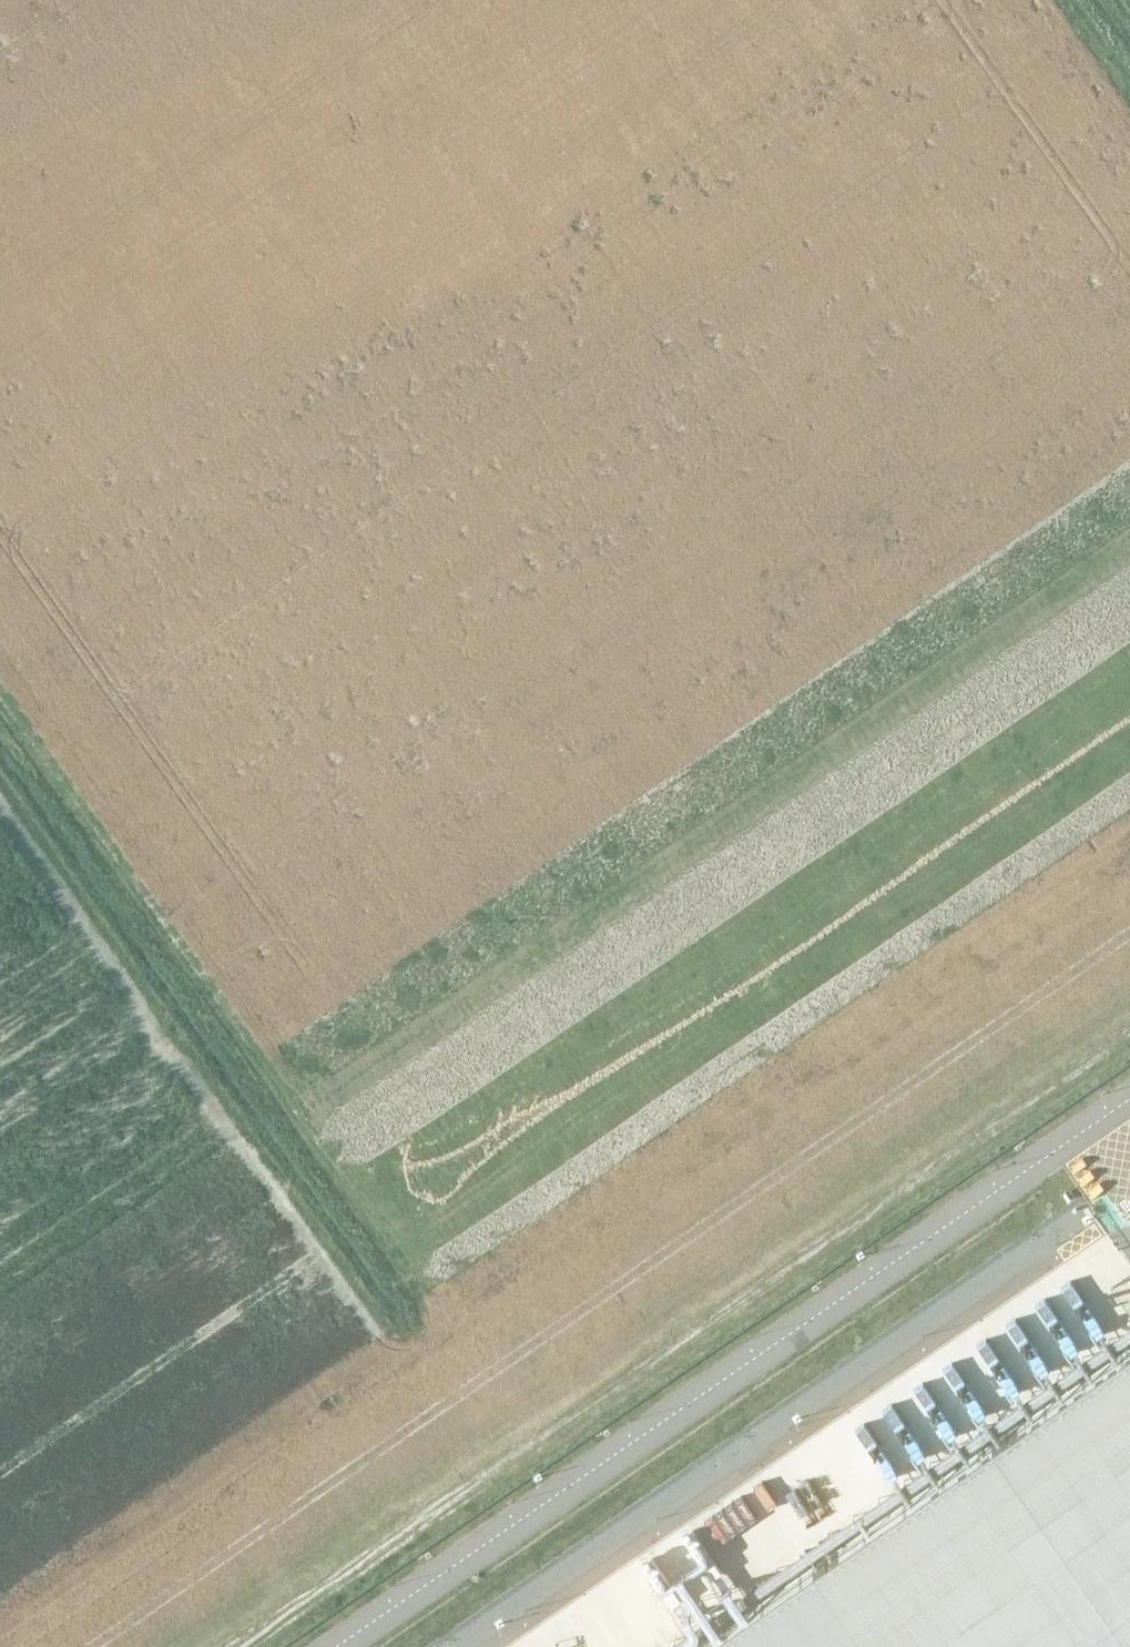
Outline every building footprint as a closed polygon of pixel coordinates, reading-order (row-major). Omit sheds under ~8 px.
[(694,1646),(1129,1646),(1129,1346),(694,1646)]
